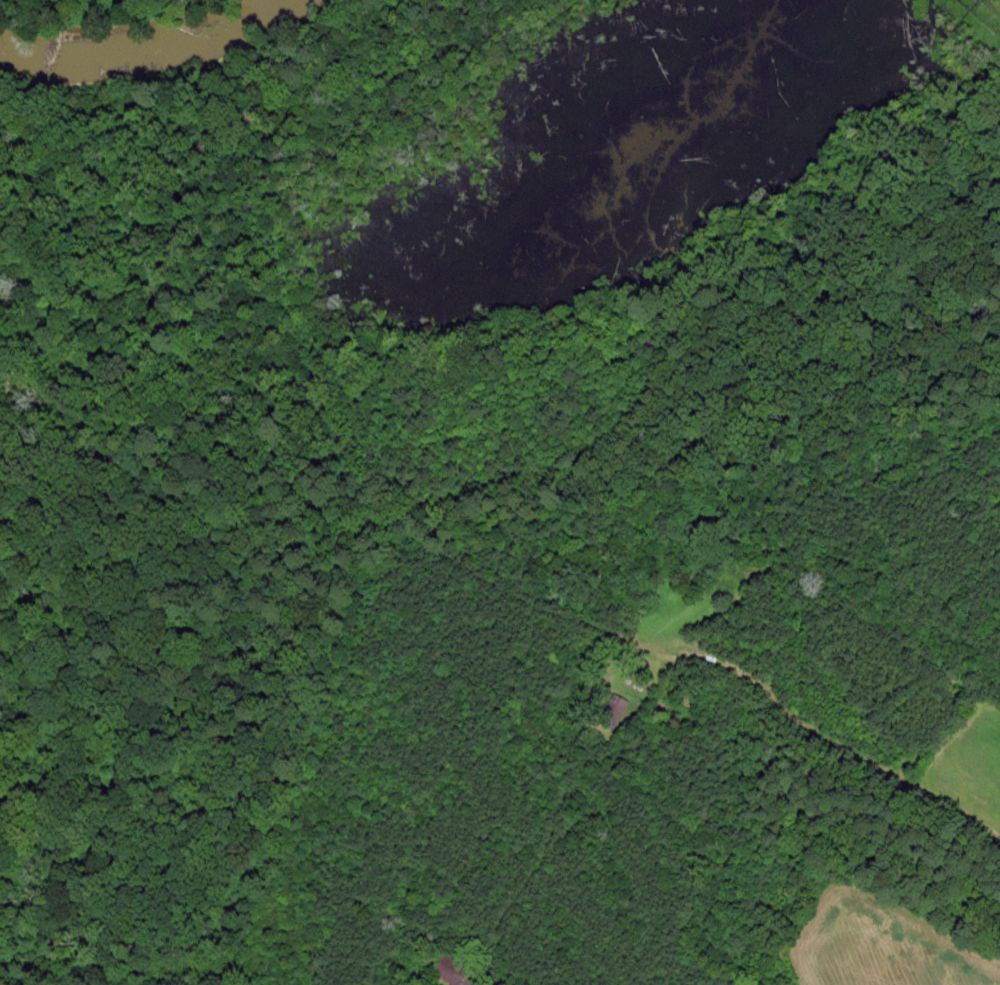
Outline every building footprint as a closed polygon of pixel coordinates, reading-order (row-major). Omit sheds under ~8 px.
[(630,701),(615,693),(602,715),(617,723),(630,701)] [(443,963),(437,974),(457,984),(480,984),(481,983),(443,963)]
